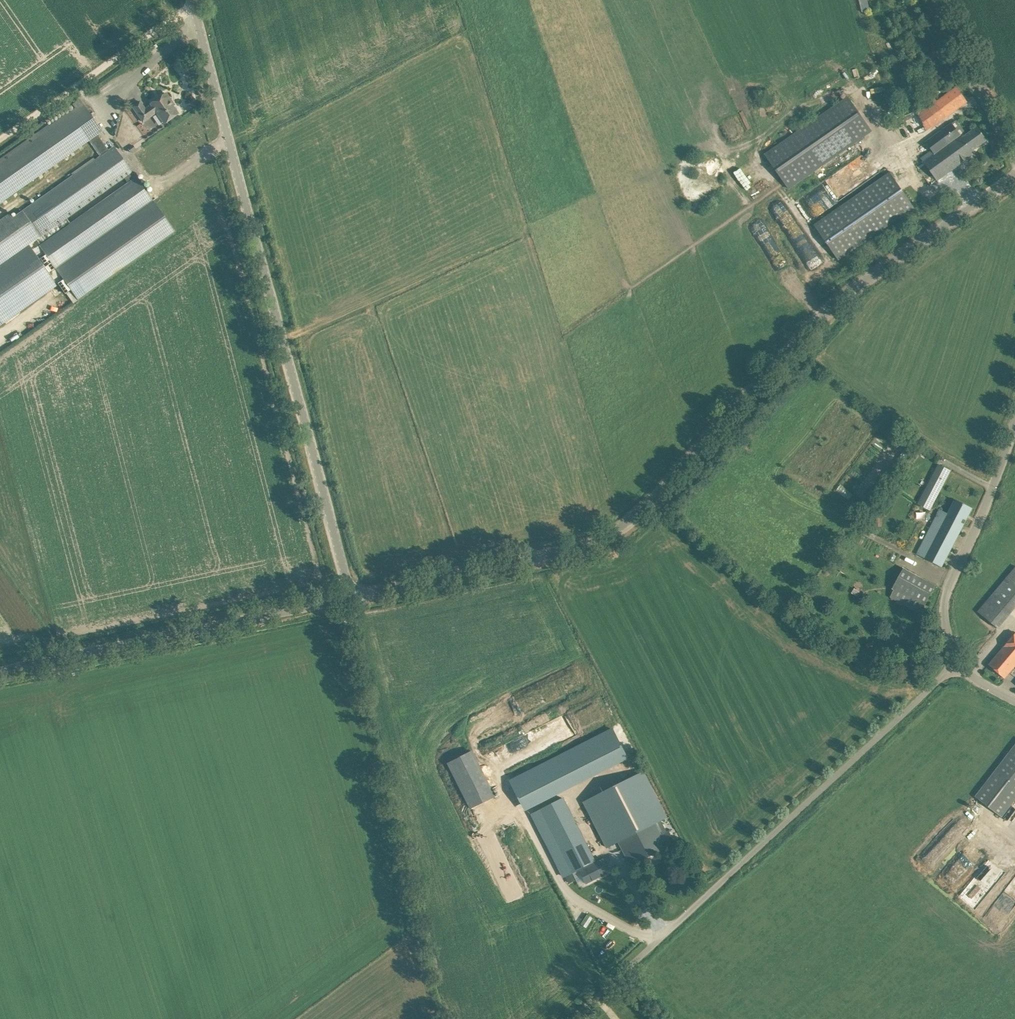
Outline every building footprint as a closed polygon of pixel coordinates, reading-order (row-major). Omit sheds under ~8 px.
[(862,12),(870,10),(867,0),(859,0),(862,12)] [(934,98),(917,110),(927,130),(967,101),(956,87),(936,101),(934,98)] [(151,105),(145,109),(140,101),(132,107),(143,122),(156,112),(164,123),(178,114),(172,106),(174,104),(166,93),(151,104),(151,105)] [(765,154),(789,189),(872,132),(847,97),(765,154)] [(30,247),(42,247),(42,255),(46,262),(50,262),(68,292),(71,292),(74,296),(172,236),(117,147),(105,147),(97,134),(101,132),(79,98),(71,103),(75,109),(0,155),(0,200),(90,144),(96,154),(96,160),(0,219),(0,323),(55,288),(30,247)] [(987,140),(977,127),(963,138),(952,123),(924,143),(930,151),(921,157),(937,180),(973,154),(971,151),(987,140)] [(914,208),(890,173),(815,225),(839,260),(914,208)] [(918,504),(930,510),(951,470),(939,464),(918,504)] [(917,554),(942,567),(972,508),(955,499),(948,513),(940,509),(917,554)] [(895,588),(890,596),(921,613),(936,586),(904,568),(893,587),(895,588)] [(997,628),(1014,607),(1014,568),(978,611),(997,628)] [(989,665),(1005,678),(1014,666),(1014,634),(989,665)] [(524,808),(627,755),(614,730),(511,783),(524,808)] [(1001,817),(1014,799),(1014,745),(975,797),(1001,817)] [(662,835),(656,823),(667,817),(644,771),(584,802),(607,847),(615,844),(619,851),(623,849),(631,865),(675,843),(669,831),(662,835)] [(532,814),(564,877),(595,861),(563,798),(532,814)] [(580,871),(587,884),(610,872),(604,859),(580,871)] [(573,873),(566,877),(568,882),(576,879),(573,873)]
